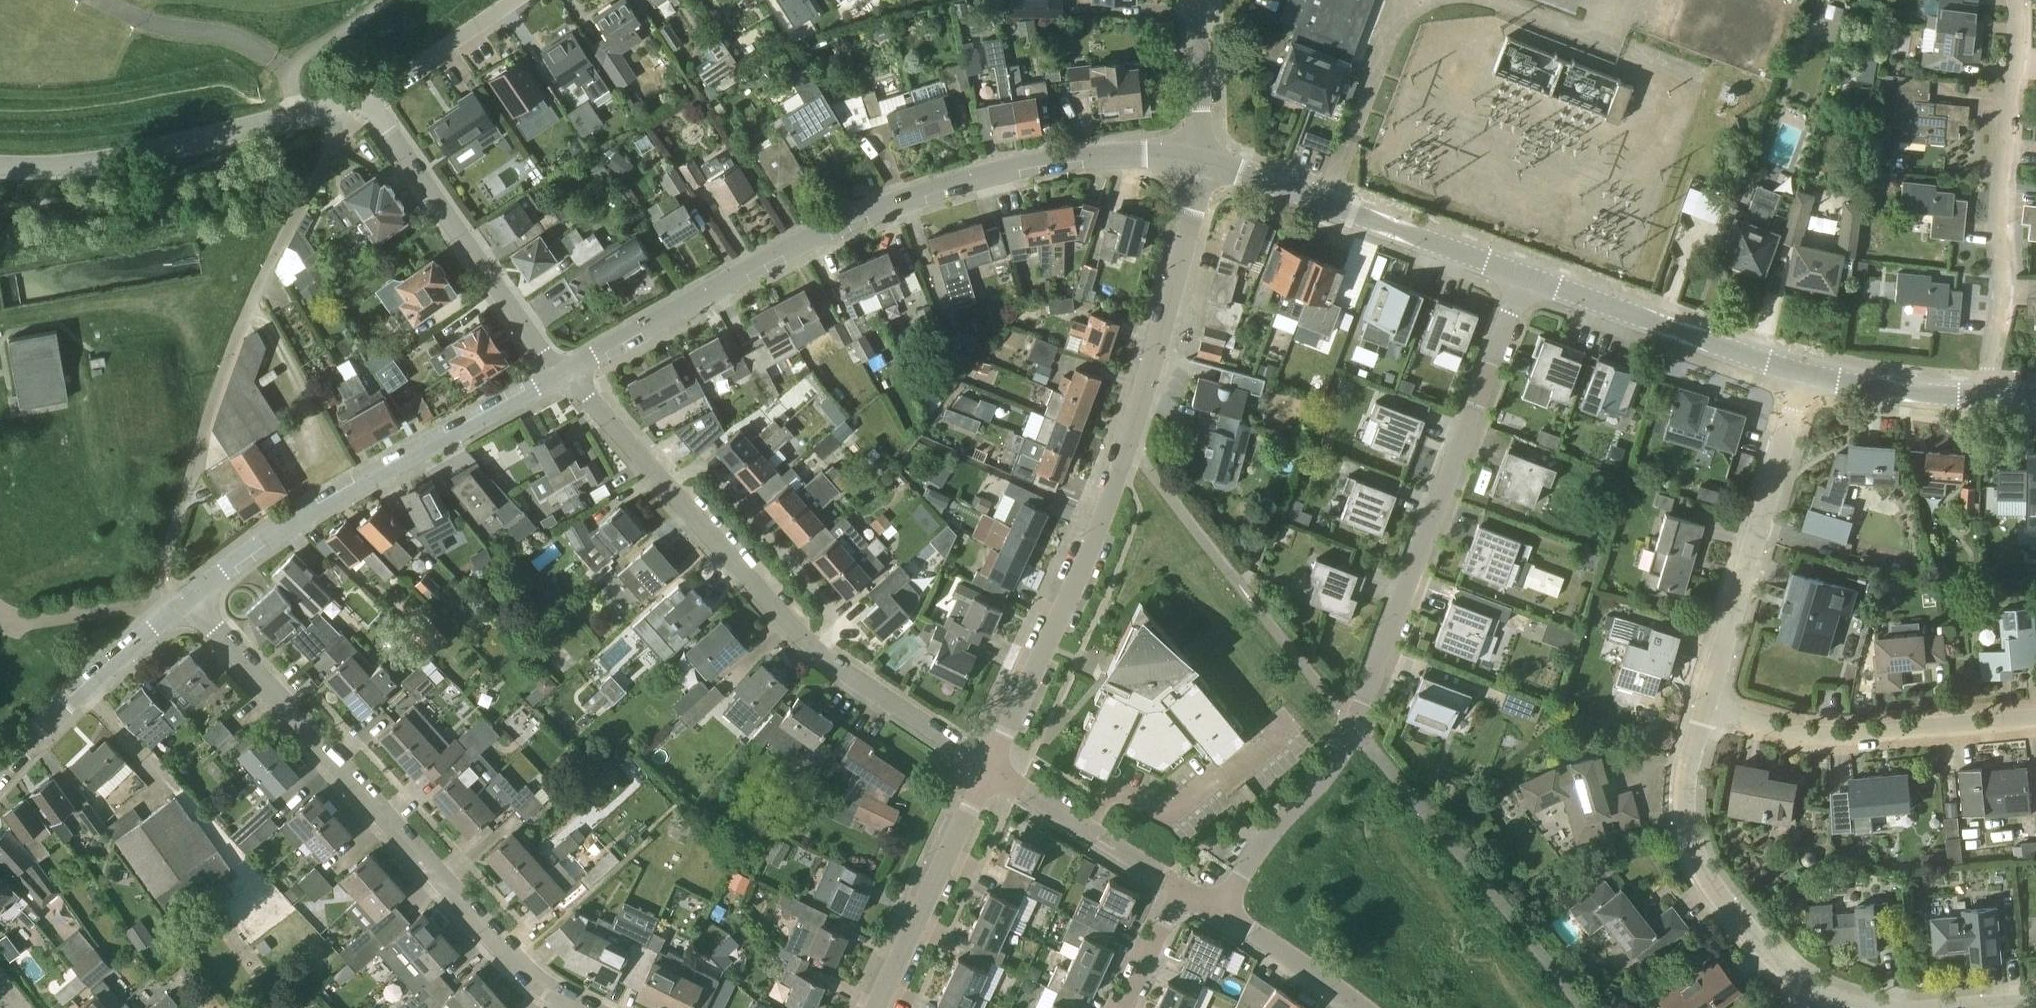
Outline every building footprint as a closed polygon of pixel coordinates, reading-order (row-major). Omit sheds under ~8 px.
[(630,7),(625,0),(621,0),(596,17),(609,37),(592,48),(603,64),(642,39),(633,26),(640,22),(630,7)] [(1031,13),(1070,12),(1070,0),(1039,0),(1030,0),(1031,13)] [(1344,73),(1371,0),(1289,0),(1283,15),(1299,21),(1277,80),(1270,85),(1274,94),(1283,93),(1306,101),(1317,72),(1325,75),(1328,67),(1344,73)] [(1983,33),(1984,19),(1976,18),(1978,3),(1963,2),(1963,0),(1939,0),(1937,14),(1928,13),(1927,25),(1983,33)] [(1017,22),(1021,42),(1039,38),(1035,18),(1017,22)] [(669,50),(682,42),(670,23),(657,31),(669,50)] [(1981,47),(1983,33),(1927,25),(1927,26),(1924,26),(1921,50),(1924,50),(1922,66),(1952,69),(1953,58),(1971,60),(1972,46),(1981,47)] [(714,55),(696,67),(707,84),(725,73),(726,74),(740,65),(719,33),(705,42),(714,55)] [(591,60),(580,44),(579,45),(580,46),(574,51),(565,37),(543,52),(565,84),(575,77),(580,85),(582,84),(593,100),(610,89),(593,63),(591,64),(589,61),(591,60)] [(1019,133),(1006,66),(1002,37),(984,40),(989,70),(994,69),(1000,103),(989,105),(994,137),(1019,133)] [(966,74),(967,74),(981,71),(976,47),(961,51),(964,63),(966,74)] [(1877,58),(1860,54),(1855,80),(1871,84),(1877,58)] [(1044,61),(1047,81),(1061,79),(1058,59),(1044,61)] [(475,90),(492,80),(514,113),(542,95),(531,77),(528,80),(517,63),(510,68),(505,60),(470,82),(475,90)] [(1145,72),(1142,72),(1142,67),(1123,69),(1122,62),(1070,68),(1073,88),(1094,86),(1094,90),(1099,90),(1102,116),(1118,115),(1118,118),(1150,115),(1145,72)] [(971,87),(967,74),(966,74),(964,63),(941,70),(948,95),(971,87)] [(1046,80),(1022,84),(1019,64),(1006,66),(1019,133),(1041,129),(1036,98),(1049,96),(1046,80)] [(1847,82),(1851,68),(1841,65),(1837,79),(1847,82)] [(782,136),(756,152),(778,188),(804,172),(789,147),(828,124),(829,124),(833,122),(832,121),(837,118),(805,66),(789,76),(804,101),(772,121),(782,136)] [(1330,110),(1344,73),(1328,67),(1325,75),(1317,72),(1306,101),(1330,110)] [(725,75),(701,90),(717,116),(720,120),(728,115),(726,111),(716,94),(731,85),(740,80),(734,70),(725,75)] [(1351,99),(1358,79),(1344,73),(1336,93),(1351,99)] [(1951,103),(1928,101),(1930,78),(1899,76),(1894,126),(1927,129),(1926,142),(1944,144),(1944,138),(1958,139),(1960,116),(1950,115),(1951,103)] [(1618,122),(1632,85),(1619,80),(1605,117),(1618,122)] [(913,95),(905,98),(903,92),(878,100),(875,90),(832,104),(849,132),(890,119),(898,144),(925,136),(913,95)] [(501,134),(495,125),(473,92),(461,101),(465,108),(457,113),(455,110),(431,127),(450,155),(473,140),(479,148),(501,134)] [(942,95),(923,101),(920,93),(913,95),(925,136),(953,127),(942,95)] [(566,114),(582,137),(604,123),(588,99),(566,114)] [(511,133),(499,140),(506,152),(518,144),(511,133)] [(606,163),(619,172),(628,160),(616,150),(606,163)] [(753,193),(736,164),(730,155),(718,162),(715,157),(701,166),(727,209),(753,193)] [(679,166),(692,188),(704,181),(691,159),(679,166)] [(657,176),(669,194),(685,184),(674,166),(657,176)] [(348,195),(344,197),(351,207),(350,212),(357,222),(396,198),(393,194),(394,191),(390,185),(386,185),(385,182),(382,185),(375,175),(366,181),(359,171),(353,170),(341,178),(341,184),(348,195)] [(1954,192),(1935,190),(1936,184),(1903,181),(1900,209),(1932,213),(1930,236),(1961,239),(1963,220),(1965,220),(1967,199),(1954,198),(1954,192)] [(1835,253),(1800,246),(1815,195),(1796,189),(1781,241),(1796,246),(1789,278),(1833,287),(1836,274),(1851,277),(1862,204),(1843,201),(1835,253)] [(565,201),(553,209),(553,208),(538,218),(533,211),(539,207),(528,191),(489,218),(505,242),(512,237),(519,247),(544,230),(572,211),(565,201)] [(1743,222),(1736,220),(1722,257),(1731,260),(1733,264),(1749,270),(1753,268),(1762,272),(1776,234),(1766,230),(1774,209),(1773,208),(1776,198),(1758,192),(1754,202),(1751,200),(1743,222)] [(654,221),(668,245),(672,242),(673,244),(683,239),(681,236),(699,226),(684,202),(680,204),(674,193),(647,209),(654,220),(654,221)] [(396,198),(357,222),(364,232),(370,233),(377,243),(407,221),(401,212),(404,210),(402,208),(403,204),(399,198),(396,198)] [(1050,239),(1048,277),(1066,277),(1066,239),(1079,236),(1089,239),(1098,205),(1083,201),(1083,203),(1044,209),(1050,239)] [(1050,239),(1044,209),(1003,216),(1013,261),(1028,258),(1025,246),(1038,244),(1041,261),(1041,277),(1048,277),(1050,239)] [(1121,259),(1124,248),(1138,252),(1143,236),(1146,237),(1148,234),(1144,233),(1147,219),(1117,211),(1111,231),(1106,230),(1100,254),(1115,258),(1116,257),(1121,259)] [(1250,267),(1266,223),(1240,213),(1234,230),(1230,228),(1223,247),(1217,269),(1238,274),(1236,273),(1238,262),(1250,267)] [(963,263),(965,263),(980,258),(981,263),(997,258),(999,265),(1012,261),(1007,240),(989,245),(982,222),(954,230),(963,263)] [(568,251),(578,266),(595,255),(605,248),(594,232),(584,238),(577,227),(549,246),(541,234),(512,253),(514,255),(512,258),(517,266),(521,266),(529,277),(544,268),(547,269),(555,264),(555,260),(557,259),(557,258),(568,251)] [(963,263),(954,230),(929,238),(936,262),(946,259),(949,271),(944,273),(955,308),(977,301),(965,263),(963,263)] [(610,285),(643,263),(646,261),(644,259),(650,255),(636,235),(622,244),(619,239),(595,255),(599,260),(567,281),(580,301),(608,282),(610,285)] [(304,256),(297,246),(289,243),(287,245),(278,265),(289,283),(294,280),(308,301),(323,291),(324,290),(304,256)] [(1286,287),(1299,253),(1276,244),(1254,303),(1266,307),(1275,283),(1285,287),(1286,287)] [(864,262),(875,290),(882,305),(910,293),(898,264),(895,265),(889,251),(864,262)] [(1298,319),(1321,261),(1299,253),(1286,287),(1285,287),(1276,311),(1298,319)] [(393,288),(403,303),(393,310),(405,327),(456,292),(444,275),(445,271),(439,264),(436,263),(433,259),(393,288)] [(1869,262),(1856,260),(1854,273),(1867,274),(1869,262)] [(1331,303),(1343,269),(1321,261),(1298,319),(1297,322),(1329,334),(1340,306),(1331,303)] [(857,297),(875,290),(864,262),(838,273),(844,286),(840,288),(853,317),(864,313),(857,297)] [(1074,296),(1087,301),(1098,268),(1085,264),(1074,296)] [(1236,284),(1238,274),(1217,269),(1214,279),(1236,284)] [(1950,283),(1931,280),(1931,275),(1898,272),(1895,301),(1927,304),(1925,327),(1956,330),(1958,311),(1961,311),(1962,290),(1949,289),(1950,283)] [(1387,346),(1390,337),(1405,343),(1424,293),(1384,278),(1379,291),(1375,290),(1370,304),(1373,306),(1362,336),(1387,346)] [(1233,296),(1236,284),(1214,279),(1211,291),(1233,296)] [(788,330),(789,330),(806,320),(812,331),(822,326),(816,315),(818,314),(804,289),(802,290),(803,292),(795,297),(793,294),(774,305),(788,330)] [(1209,301),(1210,301),(1212,302),(1229,307),(1231,299),(1232,299),(1233,296),(1211,291),(1209,301)] [(1051,313),(1075,310),(1073,297),(1049,300),(1051,313)] [(1437,300),(1420,348),(1436,354),(1439,346),(1462,355),(1478,314),(1437,298),(1436,300),(1437,300)] [(1225,331),(1227,332),(1234,334),(1245,303),(1232,299),(1231,299),(1229,307),(1232,307),(1229,319),(1225,331)] [(1232,307),(1229,307),(1212,302),(1209,313),(1229,319),(1232,307)] [(930,304),(918,309),(927,329),(938,324),(930,304)] [(780,390),(767,367),(799,349),(789,330),(788,330),(774,305),(752,317),(766,343),(743,355),(752,371),(753,370),(767,397),(780,390)] [(1225,331),(1229,319),(1209,313),(1206,325),(1225,331)] [(1107,356),(1118,323),(1091,314),(1087,325),(1073,320),(1069,331),(1083,336),(1080,346),(1107,356)] [(454,374),(496,344),(490,334),(490,330),(487,324),(483,324),(481,322),(443,348),(453,364),(449,367),(454,374)] [(839,347),(850,342),(841,322),(829,327),(839,347)] [(1206,325),(1202,339),(1224,345),(1227,332),(1225,331),(1206,325)] [(57,330),(9,338),(22,407),(69,398),(57,330)] [(251,501),(256,510),(286,491),(255,441),(282,423),(254,379),(266,346),(258,330),(245,338),(212,428),(231,455),(230,455),(255,498),(251,501)] [(862,360),(875,353),(864,334),(852,341),(862,360)] [(1537,357),(1529,378),(1553,387),(1550,395),(1566,401),(1586,352),(1540,335),(1532,355),(1537,357)] [(731,360),(718,336),(691,350),(705,377),(720,369),(724,376),(730,372),(735,380),(752,371),(743,355),(743,354),(731,360)] [(1059,344),(1038,336),(1030,356),(1041,360),(1051,364),(1059,344)] [(380,339),(362,352),(367,359),(385,347),(380,339)] [(1220,360),(1224,345),(1202,339),(1198,354),(1220,360)] [(1371,363),(1377,349),(1356,341),(1351,355),(1371,363)] [(496,344),(454,374),(459,382),(463,378),(470,388),(509,362),(507,360),(508,356),(505,351),(500,350),(496,344)] [(374,371),(393,358),(385,347),(367,359),(374,371)] [(696,380),(697,379),(684,354),(671,361),(672,362),(645,377),(644,376),(628,384),(633,394),(632,395),(643,415),(648,424),(680,407),(679,406),(672,393),(696,380)] [(105,356),(89,358),(91,369),(106,366),(105,356)] [(1599,357),(1580,406),(1596,412),(1599,404),(1622,413),(1621,414),(1623,414),(1628,400),(1632,401),(1637,386),(1634,385),(1639,372),(1599,357)] [(374,371),(389,391),(408,378),(393,358),(374,371)] [(1033,378),(1046,383),(1052,369),(1039,363),(1033,378)] [(1059,389),(1091,402),(1100,377),(1076,367),(1072,378),(1064,375),(1059,389)] [(1226,419),(1239,422),(1248,390),(1262,394),(1266,378),(1223,367),(1219,382),(1199,377),(1192,402),(1211,407),(1210,409),(1214,410),(1214,408),(1228,412),(1226,419)] [(396,417),(380,390),(370,395),(365,387),(365,388),(357,374),(347,379),(378,437),(400,424),(396,417)] [(358,448),(378,437),(347,379),(337,385),(345,399),(344,399),(349,407),(338,413),(358,448)] [(314,388),(325,408),(338,401),(327,381),(314,388)] [(1707,434),(1705,442),(1734,450),(1745,414),(1706,403),(1708,395),(1679,386),(1674,402),(1673,402),(1671,406),(1673,407),(1668,423),(1707,434)] [(1059,389),(1058,391),(1052,388),(1044,411),(1045,412),(1044,415),(1080,428),(1091,402),(1059,389)] [(399,408),(403,413),(406,419),(428,406),(421,393),(399,408)] [(977,414),(982,401),(963,394),(953,405),(977,414)] [(1378,419),(1369,443),(1391,451),(1389,456),(1409,464),(1425,419),(1376,400),(1370,416),(1378,419)] [(945,408),(941,419),(956,425),(961,413),(945,408)] [(674,429),(697,454),(725,429),(714,409),(703,414),(703,413),(692,418),(693,419),(674,429)] [(1030,410),(1022,433),(1033,437),(1041,413),(1030,410)] [(1071,453),(1080,428),(1044,415),(1035,440),(1038,441),(1071,453)] [(717,449),(734,469),(782,427),(775,419),(751,440),(740,428),(717,449)] [(1251,425),(1239,422),(1226,419),(1222,432),(1206,428),(1194,472),(1227,481),(1230,470),(1232,470),(1234,465),(1231,464),(1235,449),(1244,452),(1251,425)] [(831,432),(821,422),(804,437),(813,447),(831,432)] [(752,488),(754,486),(775,468),(766,458),(794,434),(785,424),(782,427),(734,469),(752,488)] [(1491,439),(1508,448),(1514,436),(1497,427),(1491,439)] [(1559,436),(1540,429),(1535,441),(1555,448),(1559,436)] [(594,460),(581,467),(570,447),(567,448),(557,430),(532,444),(554,481),(550,483),(554,490),(586,472),(593,485),(604,478),(594,460)] [(839,442),(831,432),(813,447),(823,458),(839,442)] [(1038,441),(1036,448),(1033,456),(1041,459),(1037,470),(1024,465),(1020,477),(1056,490),(1060,479),(1061,479),(1071,453),(1038,441)] [(1899,486),(1900,480),(1901,460),(1894,459),(1895,449),(1853,445),(1852,453),(1838,453),(1827,487),(1819,484),(1805,529),(1844,541),(1855,506),(1844,502),(1851,482),(1899,486)] [(2029,453),(2028,469),(1999,469),(1998,498),(2028,499),(2027,531),(2035,531),(2035,447),(2025,447),(2025,453),(2029,453)] [(1556,468),(1507,449),(1490,494),(1509,501),(1511,496),(1533,505),(1542,481),(1550,484),(1556,468)] [(1947,478),(1964,480),(1966,454),(1930,451),(1928,477),(1923,476),(1922,492),(1946,494),(1947,478)] [(244,517),(256,510),(251,501),(255,498),(230,455),(209,469),(224,494),(228,491),(244,517)] [(781,522),(836,474),(830,467),(824,473),(822,471),(797,492),(788,483),(765,503),(781,522)] [(451,485),(456,491),(469,507),(479,520),(494,509),(505,523),(522,509),(491,476),(482,484),(471,469),(468,471),(466,468),(451,476),(455,482),(451,485)] [(836,474),(781,522),(800,543),(823,522),(814,512),(839,491),(840,492),(849,485),(839,473),(837,475),(836,474)] [(1397,494),(1348,475),(1342,491),(1350,494),(1341,516),(1334,513),(1333,515),(1355,523),(1353,527),(1368,532),(1369,528),(1382,533),(1397,494)] [(454,546),(442,534),(441,532),(454,525),(430,480),(405,494),(421,524),(413,533),(442,559),(454,546)] [(1963,487),(1962,508),(1974,509),(1976,488),(1963,487)] [(947,512),(957,495),(943,488),(934,504),(947,512)] [(1671,510),(1675,497),(1659,492),(1655,505),(1671,510)] [(1016,497),(1015,498),(1004,493),(993,516),(1012,525),(1035,536),(1047,511),(1016,497)] [(993,500),(982,496),(976,509),(987,514),(993,500)] [(393,537),(404,526),(395,516),(396,516),(393,513),(392,514),(381,502),(359,525),(399,566),(411,555),(393,537)] [(910,513),(919,522),(930,513),(921,503),(910,513)] [(1312,514),(1300,510),(1285,504),(1281,517),(1307,527),(1312,514)] [(575,550),(576,550),(594,540),(611,559),(642,531),(621,506),(600,525),(600,526),(590,531),(582,517),(563,528),(575,550)] [(546,528),(558,521),(553,512),(541,519),(546,528)] [(883,512),(870,523),(880,534),(892,523),(883,512)] [(1694,523),(1694,521),(1665,512),(1644,585),(1656,589),(1657,584),(1684,592),(1700,539),(1704,526),(1702,525),(1702,524),(1696,522),(1696,523),(1694,523)] [(530,516),(510,523),(514,536),(534,530),(530,516)] [(830,577),(868,543),(844,517),(829,530),(835,538),(813,558),(830,577)] [(395,570),(347,519),(338,528),(334,528),(331,531),(331,535),(327,538),(352,564),(363,553),(386,578),(395,570)] [(947,522),(929,538),(940,550),(958,534),(947,522)] [(1522,559),(1528,543),(1479,524),(1464,564),(1477,569),(1475,573),(1490,578),(1491,574),(1505,580),(1505,579),(1526,587),(1527,585),(1557,596),(1564,577),(1534,566),(1535,564),(1522,559)] [(1024,561),(1035,536),(1012,525),(1007,535),(999,532),(993,545),(1010,554),(1024,561)] [(868,543),(830,577),(848,597),(884,565),(875,556),(886,546),(877,535),(868,544),(868,543)] [(630,563),(618,574),(641,600),(653,590),(654,590),(677,569),(653,542),(630,563)] [(1012,586),(1024,561),(1010,554),(993,545),(981,571),(978,569),(972,581),(1006,597),(1011,586),(1012,586)] [(469,557),(478,571),(494,561),(485,547),(469,557)] [(1584,551),(1580,562),(1596,568),(1600,556),(1584,551)] [(319,576),(295,553),(273,576),(313,615),(350,575),(335,560),(319,576)] [(1329,613),(1346,620),(1349,621),(1366,575),(1365,575),(1365,576),(1317,558),(1311,574),(1319,577),(1310,600),(1331,608),(1329,613)] [(921,595),(907,578),(910,575),(901,564),(870,591),(880,603),(865,617),(882,636),(915,607),(921,595)] [(1787,615),(1781,637),(1829,651),(1832,639),(1822,636),(1830,607),(1851,613),(1857,591),(1794,572),(1786,599),(1795,602),(1791,616),(1787,615)] [(428,598),(440,586),(427,573),(415,585),(428,598)] [(970,639),(971,637),(977,640),(982,630),(990,633),(1001,609),(987,602),(989,597),(960,583),(954,595),(957,597),(944,624),(940,622),(939,624),(970,639)] [(265,630),(289,608),(287,606),(292,602),(276,584),(247,610),(265,630)] [(698,595),(693,589),(676,603),(668,594),(658,602),(667,612),(666,613),(675,624),(658,639),(672,654),(690,638),(684,632),(711,608),(699,594),(698,595)] [(1500,618),(1450,599),(1435,639),(1448,644),(1447,647),(1462,653),(1463,649),(1477,655),(1486,631),(1494,634),(1500,618)] [(1073,759),(1105,774),(1119,745),(1161,765),(1197,735),(1203,743),(1217,760),(1245,737),(1187,667),(1192,663),(1140,601),(1131,619),(1106,674),(1112,676),(1073,759)] [(1981,651),(1983,679),(2002,678),(2002,674),(2014,673),(2014,666),(2035,664),(2035,627),(2034,607),(2001,609),(2004,649),(1981,651)] [(307,628),(306,627),(289,608),(265,630),(277,643),(287,633),(293,640),(307,628)] [(1607,614),(1603,627),(1610,629),(1614,616),(1607,614)] [(1614,616),(1610,629),(1608,636),(1627,641),(1615,683),(1654,695),(1661,672),(1668,674),(1680,635),(1614,616)] [(706,678),(744,645),(722,620),(714,628),(713,627),(710,629),(711,630),(697,643),(684,654),(696,666),(706,678)] [(311,660),(325,648),(332,642),(313,621),(306,627),(307,628),(293,640),(311,660)] [(423,634),(411,622),(404,630),(415,641),(417,639),(423,634)] [(1547,623),(1542,639),(1570,649),(1575,633),(1547,623)] [(963,654),(970,639),(939,624),(927,648),(937,653),(931,667),(962,682),(973,659),(963,654)] [(332,642),(325,648),(340,664),(326,677),(327,678),(328,677),(345,697),(376,670),(375,668),(351,642),(343,632),(332,642)] [(1878,666),(1880,688),(1902,687),(1900,665),(1926,663),(1926,662),(1946,660),(1944,635),(1923,636),(1923,635),(1879,639),(1882,666),(1878,666)] [(157,683),(170,698),(181,688),(197,704),(217,685),(190,654),(157,683)] [(376,670),(345,697),(362,714),(361,715),(362,716),(398,683),(389,674),(391,673),(381,662),(375,668),(376,670)] [(764,709),(785,684),(782,682),(784,680),(776,673),(775,675),(763,664),(752,677),(749,674),(738,688),(733,695),(735,697),(722,712),(748,734),(758,722),(757,721),(767,711),(764,709)] [(411,691),(428,675),(419,666),(402,682),(411,691)] [(1471,693),(1422,674),(1407,714),(1420,719),(1419,722),(1433,728),(1435,724),(1450,730),(1450,728),(1449,728),(1457,706),(1465,709),(1471,693)] [(419,700),(436,685),(428,675),(411,691),(419,700)] [(673,705),(683,715),(711,690),(701,679),(673,705)] [(186,716),(170,698),(161,706),(142,685),(117,708),(151,747),(186,716)] [(681,716),(690,726),(724,696),(715,686),(711,690),(683,715),(681,716)] [(583,704),(593,715),(610,700),(600,688),(583,704)] [(1530,717),(1535,704),(1507,695),(1503,708),(1530,717)] [(800,697),(799,697),(792,707),(791,706),(787,710),(789,711),(784,717),(775,711),(752,736),(759,742),(765,735),(791,753),(805,738),(814,745),(813,746),(814,747),(833,721),(820,711),(817,716),(797,701),(800,697)] [(398,755),(434,725),(415,705),(380,736),(381,737),(398,755)] [(434,778),(493,727),(483,716),(458,739),(457,738),(451,744),(434,725),(398,755),(415,774),(414,774),(415,775),(424,767),(434,778)] [(214,747),(230,732),(219,720),(203,735),(214,747)] [(479,773),(469,763),(500,735),(493,727),(434,778),(442,787),(433,795),(434,796),(435,796),(452,814),(489,782),(488,781),(487,782),(487,781),(484,784),(476,775),(479,773)] [(214,747),(224,756),(239,741),(230,732),(214,747)] [(256,777),(280,755),(262,736),(263,735),(262,734),(240,754),(241,755),(258,773),(254,776),(255,777),(256,776),(256,777)] [(874,748),(856,737),(842,760),(858,769),(864,772),(855,786),(843,805),(834,819),(848,828),(859,811),(887,828),(888,828),(890,829),(893,825),(891,824),(899,811),(881,800),(888,789),(892,792),(904,773),(871,752),(874,748)] [(94,787),(95,786),(105,795),(134,768),(106,740),(99,747),(100,749),(96,753),(90,748),(73,765),(94,787)] [(280,755),(256,777),(272,795),(273,796),(298,774),(297,773),(296,773),(280,755)] [(1616,811),(1621,828),(1640,823),(1631,791),(1616,795),(1617,799),(1606,802),(1600,782),(1606,779),(1599,755),(1557,767),(1521,784),(1533,810),(1564,796),(1577,842),(1605,833),(1600,815),(1616,811)] [(1769,770),(1740,765),(1731,812),(1768,818),(1769,813),(1791,817),(1797,783),(1768,778),(1769,770)] [(2032,813),(2031,801),(2028,767),(1983,770),(1983,767),(1960,769),(1964,815),(1987,813),(1988,817),(2032,813)] [(1883,774),(1869,775),(1869,777),(1852,778),(1856,833),(1874,831),(1873,811),(1912,808),(1909,773),(1883,775),(1883,774)] [(61,819),(76,808),(54,778),(51,780),(50,778),(41,785),(42,786),(31,794),(64,841),(72,835),(61,819)] [(1247,780),(1228,794),(1233,801),(1241,813),(1262,796),(1258,792),(1247,780)] [(489,782),(452,814),(469,833),(468,834),(469,835),(506,801),(489,782)] [(517,810),(534,794),(526,785),(509,800),(517,810)] [(525,819),(542,803),(551,796),(543,786),(534,794),(517,810),(525,819)] [(308,838),(334,814),(317,796),(317,795),(316,794),(285,822),(293,831),(298,827),(308,838)] [(193,821),(176,796),(143,820),(134,808),(107,827),(123,849),(122,850),(124,852),(125,851),(137,868),(136,869),(137,871),(138,870),(149,885),(148,886),(149,888),(150,887),(168,912),(231,868),(196,819),(193,821)] [(51,832),(45,824),(26,797),(25,799),(24,797),(13,805),(14,807),(6,812),(39,860),(50,852),(41,840),(51,832)] [(1945,802),(1946,818),(1958,817),(1956,801),(1945,802)] [(95,835),(105,828),(87,804),(77,812),(95,835)] [(239,844),(270,817),(262,807),(230,834),(239,844)] [(334,814),(308,838),(316,847),(312,851),(320,860),(351,832),(350,831),(349,832),(334,814)] [(253,832),(261,841),(278,827),(270,817),(239,844),(253,832)] [(0,839),(0,858),(14,874),(15,873),(43,904),(59,890),(33,855),(33,856),(9,830),(0,839)] [(507,875),(538,848),(536,846),(530,851),(512,832),(487,855),(488,856),(489,855),(507,875)] [(552,849),(561,859),(579,843),(570,833),(552,849)] [(1024,894),(1032,877),(1045,850),(1036,846),(1015,836),(1009,849),(1005,847),(1001,857),(1011,862),(1002,883),(1024,894)] [(778,837),(771,848),(783,856),(790,845),(778,837)] [(1948,864),(1962,862),(1960,838),(1945,839),(1948,864)] [(2023,844),(2024,857),(2035,856),(2035,841),(2022,842),(2023,844)] [(2023,844),(2015,845),(2016,859),(2024,858),(2024,857),(2023,844)] [(523,894),(560,862),(558,861),(553,866),(538,848),(507,875),(523,894)] [(620,859),(616,854),(611,849),(579,878),(589,888),(620,859)] [(362,898),(388,875),(370,855),(371,855),(370,853),(339,881),(347,890),(351,886),(362,898)] [(1090,872),(1095,862),(1083,857),(1079,868),(1090,872)] [(874,879),(845,865),(830,858),(820,881),(835,888),(829,902),(841,907),(840,908),(845,910),(845,909),(857,915),(858,914),(857,914),(867,892),(868,892),(874,879)] [(560,862),(523,894),(539,912),(540,913),(576,881),(560,862)] [(307,891),(324,876),(315,867),(298,882),(307,891)] [(16,912),(31,926),(41,915),(27,901),(0,875),(0,915),(7,922),(16,912)] [(388,875),(362,898),(370,907),(365,911),(373,920),(405,892),(403,890),(403,891),(388,875)] [(307,891),(315,901),(332,886),(324,876),(307,891)] [(1134,907),(1139,894),(1110,880),(1100,902),(1083,894),(1073,917),(1089,924),(1112,935),(1121,913),(1132,919),(1137,908),(1134,907)] [(1634,953),(1643,964),(1689,928),(1672,906),(1649,924),(1621,888),(1615,893),(1605,881),(1570,908),(1589,933),(1604,921),(1631,955),(1634,953)] [(307,891),(298,882),(286,891),(293,902),(307,891)] [(1015,915),(1024,894),(1002,883),(997,894),(989,891),(979,913),(1009,927),(1022,933),(1027,923),(1025,919),(1015,915)] [(1050,885),(1042,902),(1055,908),(1063,891),(1050,885)] [(799,915),(805,902),(784,892),(778,905),(799,915)] [(1880,947),(1893,946),(1889,902),(1875,903),(1876,904),(1857,905),(1858,912),(1834,914),(1833,904),(1807,906),(1809,928),(1822,927),(1824,942),(1861,939),(1862,954),(1880,953),(1880,947)] [(1974,961),(2002,959),(1998,907),(1965,910),(1965,915),(1933,918),(1936,952),(1973,949),(1974,961)] [(565,962),(588,973),(614,923),(599,916),(597,920),(576,910),(547,936),(567,957),(565,962)] [(386,944),(378,951),(397,972),(406,964),(440,933),(424,915),(424,914),(423,913),(413,922),(392,941),(387,945),(386,944)] [(999,949),(1009,927),(979,913),(969,936),(976,939),(971,950),(993,961),(993,960),(1000,964),(1006,952),(999,949)] [(614,923),(588,973),(591,974),(612,984),(613,985),(616,978),(623,964),(635,970),(647,945),(654,931),(638,924),(619,914),(614,923)] [(1063,939),(1079,946),(1074,957),(1103,971),(1114,949),(1107,946),(1112,935),(1089,924),(1073,917),(1063,939)] [(791,950),(793,952),(807,958),(810,950),(835,962),(847,936),(821,924),(820,925),(806,918),(791,950)] [(140,949),(155,939),(142,919),(126,929),(140,949)] [(346,964),(378,935),(369,926),(338,955),(346,964)] [(1189,955),(1187,960),(1180,974),(1202,985),(1212,964),(1225,970),(1235,949),(1193,928),(1187,942),(1183,940),(1179,950),(1189,955)] [(111,966),(95,948),(80,930),(59,948),(74,966),(73,966),(89,985),(111,966)] [(406,964),(397,972),(414,992),(422,985),(421,985),(427,979),(437,971),(458,951),(457,950),(456,950),(440,933),(406,964)] [(712,952),(725,965),(744,947),(731,933),(712,952)] [(9,959),(19,953),(7,935),(0,940),(0,945),(9,959)] [(346,964),(355,973),(386,944),(378,935),(346,964)] [(647,945),(635,970),(647,976),(640,990),(637,996),(639,997),(658,1007),(661,1007),(685,958),(669,951),(668,954),(660,950),(647,945)] [(978,994),(993,961),(971,950),(966,961),(958,958),(948,980),(978,994)] [(807,958),(793,952),(781,979),(793,985),(786,1001),(800,1007),(813,1007),(824,985),(803,975),(810,959),(807,958)] [(1093,993),(1103,971),(1074,957),(1068,970),(1058,965),(1048,986),(1058,991),(1081,1001),(1086,990),(1093,993)] [(661,1007),(689,1007),(694,998),(707,1005),(719,979),(695,968),(685,958),(661,1007)] [(1667,1007),(1721,1007),(1720,1006),(1740,991),(1716,960),(1662,1001),(1667,1007)] [(440,1007),(477,1007),(494,992),(477,973),(477,972),(455,991),(446,999),(448,1001),(442,1007),(440,1007)] [(1202,985),(1180,974),(1175,985),(1168,981),(1158,1004),(1167,1007),(1192,1007),(1202,985)] [(1249,979),(1235,1007),(1287,1007),(1293,999),(1276,987),(1271,994),(1249,979)] [(978,994),(948,980),(938,1002),(945,1006),(944,1007),(971,1007),(978,994)] [(103,1001),(115,990),(108,982),(78,1007),(109,1007),(103,1001)] [(397,1007),(418,1007),(432,996),(422,985),(414,992),(397,1007)] [(1081,1001),(1058,991),(1050,1007),(1077,1007),(1081,1001)] [(178,1004),(168,992),(150,1007),(173,1007),(178,1004)] [(477,1007),(508,1007),(494,992),(477,1007)] [(418,1007),(440,1007),(442,1007),(432,996),(418,1007)] [(756,999),(752,1007),(776,1007),(756,999)] [(1293,999),(1287,1007),(1307,1007),(1293,999)]
